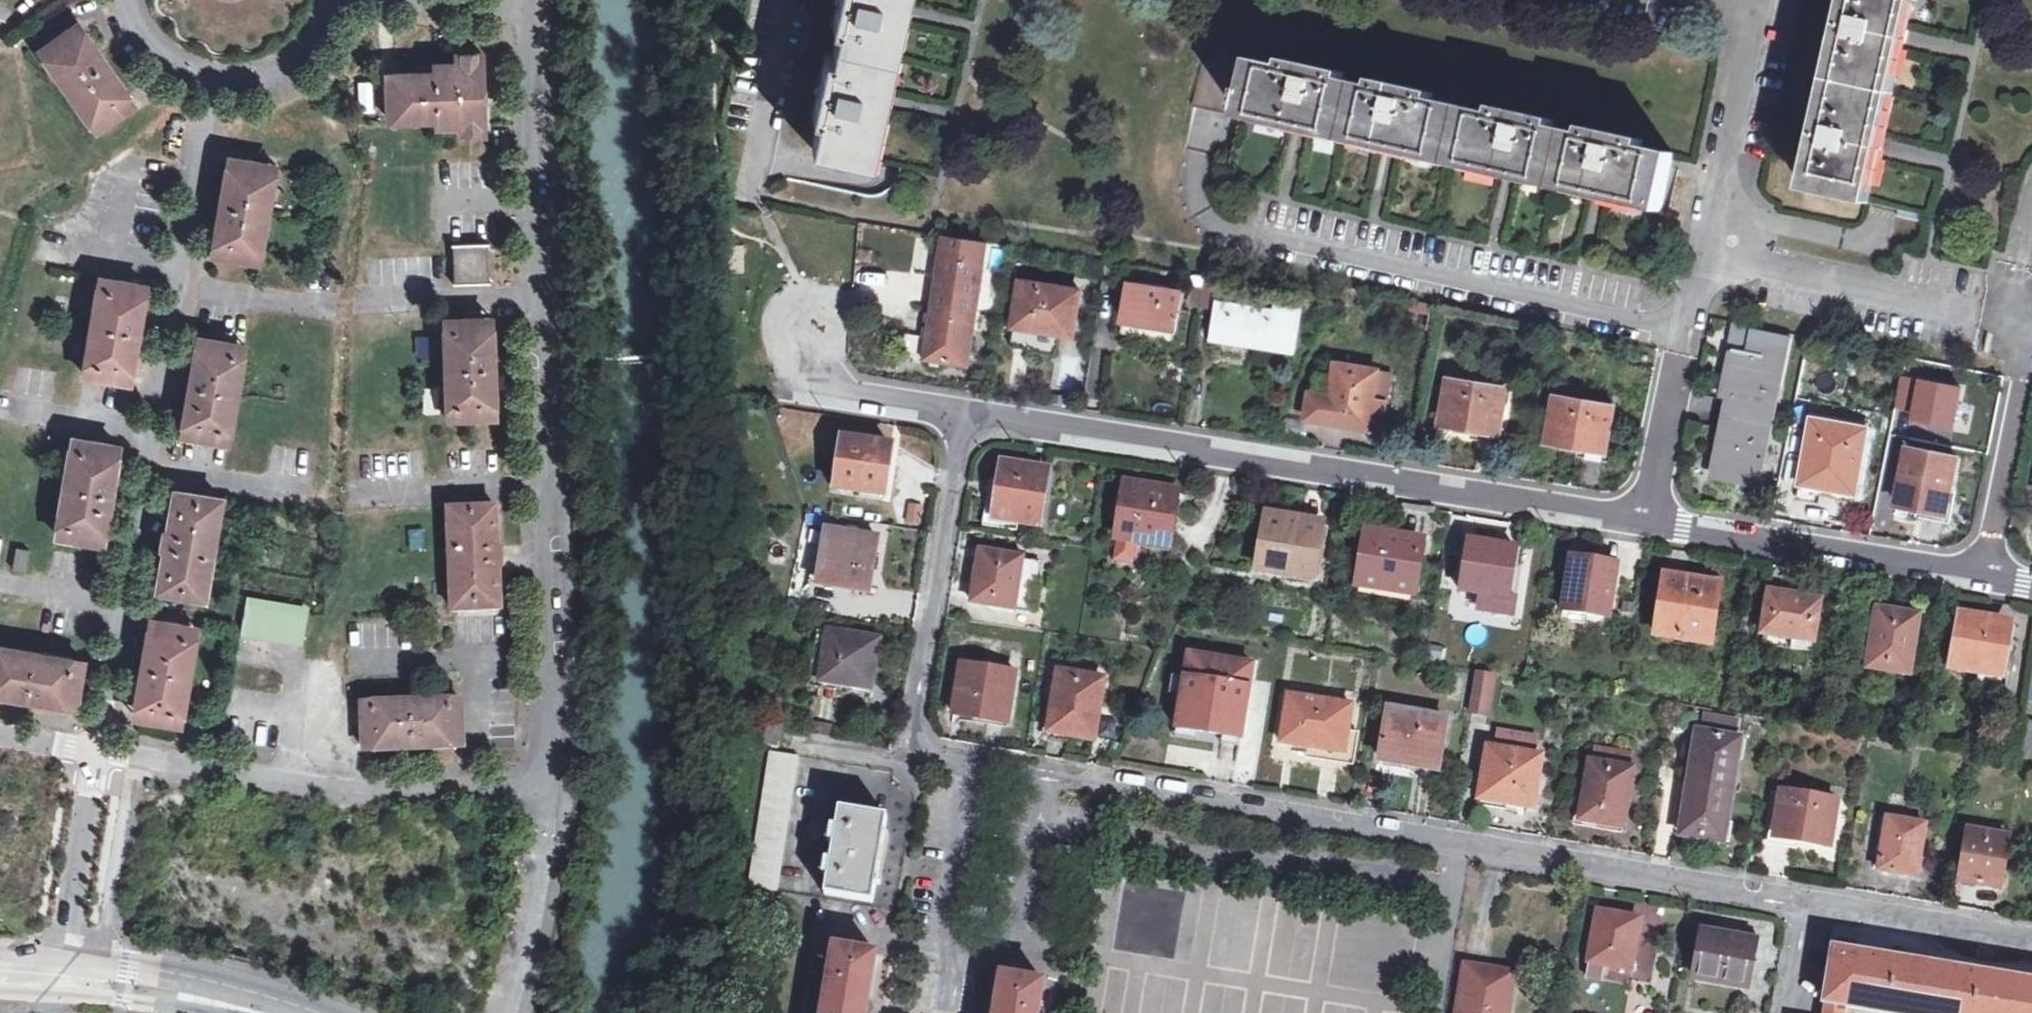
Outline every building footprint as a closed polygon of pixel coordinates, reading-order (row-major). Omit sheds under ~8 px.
[(834,27),(840,28),(834,57),(827,56),(814,116),(820,117),(813,148),(873,161),(887,98),(907,9),(909,0),(840,0),(834,27)] [(1914,0),(1846,0),(1803,189),(1869,203),(1914,0)] [(136,102),(80,22),(40,50),(97,130),(136,102)] [(439,126),(460,126),(460,134),(485,132),(482,52),(457,54),(458,62),(436,63),(436,70),(388,73),(390,121),(438,119),(439,126)] [(1662,213),(1675,153),(1643,146),(1645,139),(1585,126),(1584,132),(1554,126),(1555,120),(1496,106),(1494,113),(1434,99),(1435,93),(1375,79),(1374,86),(1344,79),(1346,73),(1287,60),(1285,66),(1248,60),(1237,119),(1662,213)] [(276,164),(229,157),(213,253),(261,261),(276,164)] [(490,243),(453,245),(453,246),(454,246),(456,283),(455,283),(455,285),(492,283),(492,282),(491,282),(489,244),(490,244),(490,243)] [(927,361),(964,366),(969,332),(975,333),(980,300),(974,299),(979,264),(943,259),(927,361)] [(974,299),(980,300),(985,265),(979,264),(974,299)] [(1219,309),(1217,331),(1243,336),(1243,342),(1294,350),(1300,311),(1278,308),(1278,312),(1221,304),(1225,279),(1204,276),(1200,306),(1219,309)] [(147,285),(99,277),(84,375),(132,382),(147,285)] [(1034,329),(1035,331),(1075,337),(1081,292),(1022,282),(1015,326),(1034,329)] [(1125,321),(1173,327),(1176,328),(1182,293),(1130,285),(1124,320),(1125,321)] [(497,416),(494,318),(445,319),(448,418),(497,416)] [(1172,338),(1173,327),(1125,321),(1123,331),(1172,338)] [(1032,351),(1035,331),(1034,329),(1015,326),(1012,348),(1032,351)] [(1736,376),(1728,416),(1770,425),(1775,402),(1773,401),(1782,354),(1783,354),(1787,337),(1732,326),(1729,343),(1737,344),(1736,350),(1732,349),(1732,352),(1735,353),(1731,375),(1736,376)] [(1243,336),(1217,331),(1216,337),(1243,342),(1243,336)] [(969,332),(964,366),(969,366),(975,333),(969,332)] [(246,344),(198,336),(183,433),(230,441),(246,344)] [(1383,432),(1393,372),(1338,364),(1334,396),(1312,392),(1308,419),(1383,432)] [(1961,388),(1902,376),(1894,415),(1953,427),(1961,388)] [(1482,430),(1481,437),(1499,440),(1507,390),(1450,381),(1443,424),(1482,430)] [(1607,451),(1614,407),(1555,398),(1548,442),(1607,451)] [(1760,477),(1770,425),(1728,416),(1717,474),(1737,478),(1737,473),(1760,477)] [(1309,421),(1293,418),(1290,435),(1306,437),(1309,421)] [(1857,494),(1868,428),(1811,418),(1799,484),(1857,494)] [(120,446),(73,438),(57,535),(105,543),(120,446)] [(886,496),(892,448),(843,441),(841,459),(837,459),(835,471),(843,472),(840,490),(886,496)] [(1919,508),(1946,513),(1956,459),(1907,449),(1897,503),(1919,508)] [(1003,463),(1000,481),(995,518),(1017,522),(1039,525),(1047,470),(1003,463)] [(995,518),(1000,481),(990,480),(983,526),(1016,532),(1017,522),(995,518)] [(1125,484),(1123,501),(1113,500),(1110,520),(1120,522),(1114,560),(1134,563),(1137,540),(1168,544),(1176,492),(1125,484)] [(1857,494),(1799,484),(1797,499),(1819,503),(1820,495),(1856,501),(1857,494)] [(222,498),(176,491),(169,532),(166,531),(164,547),(167,547),(159,590),(205,597),(222,498)] [(1944,521),(1946,513),(1919,508),(1918,516),(1944,521)] [(502,610),(500,568),(502,568),(502,552),(500,552),(498,510),(451,511),(454,613),(502,610)] [(1266,513),(1258,559),(1292,564),(1290,572),(1313,575),(1321,522),(1266,513)] [(870,589),(878,538),(826,529),(818,580),(870,589)] [(1366,530),(1357,583),(1388,589),(1387,595),(1411,599),(1421,539),(1366,530)] [(1460,589),(1484,593),(1507,597),(1506,605),(1515,606),(1523,549),(1468,540),(1460,589)] [(33,550),(19,547),(16,570),(29,572),(33,550)] [(1013,609),(1014,607),(1032,610),(1040,562),(1022,559),(1022,557),(985,551),(979,585),(975,585),(972,601),(1013,609)] [(1292,564),(1258,559),(1257,566),(1290,572),(1292,564)] [(1570,559),(1562,610),(1585,614),(1607,618),(1615,566),(1570,559)] [(1709,642),(1719,585),(1666,577),(1656,634),(1709,642)] [(1388,589),(1357,583),(1356,590),(1387,595),(1388,589)] [(1811,652),(1812,642),(1814,642),(1821,600),(1769,591),(1762,633),(1767,634),(1765,644),(1811,652)] [(1507,597),(1484,593),(1481,608),(1514,614),(1515,606),(1506,605),(1507,597)] [(248,595),(247,603),(262,605),(264,597),(248,595)] [(264,597),(262,605),(278,608),(280,600),(264,597)] [(280,600),(278,608),(293,611),(294,602),(280,600)] [(294,602),(293,611),(309,613),(311,605),(294,602)] [(278,608),(262,605),(247,603),(242,635),(305,646),(309,613),(293,611),(278,608)] [(1877,609),(1877,615),(1874,630),(1868,668),(1909,675),(1914,646),(1910,645),(1915,616),(1877,609)] [(1585,614),(1562,610),(1560,621),(1584,624),(1585,614)] [(1874,630),(1877,615),(1866,613),(1863,629),(1874,630)] [(2008,677),(2014,642),(2005,641),(2007,624),(1962,617),(1954,668),(2008,677)] [(199,627),(151,619),(135,715),(183,723),(199,627)] [(817,632),(809,686),(821,688),(821,682),(841,685),(840,693),(847,694),(850,692),(869,695),(878,642),(817,632)] [(0,646),(0,694),(77,706),(84,659),(0,646)] [(1187,679),(1185,694),(1181,693),(1181,695),(1178,718),(1198,722),(1197,728),(1199,728),(1216,731),(1217,726),(1224,727),(1242,730),(1253,657),(1188,648),(1184,677),(1184,679),(1187,679)] [(1007,722),(1015,673),(961,665),(954,714),(1007,722)] [(1494,675),(1476,672),(1469,712),(1487,715),(1494,675)] [(1088,739),(1093,710),(1098,711),(1103,679),(1059,673),(1049,732),(1088,739)] [(1172,675),(1169,693),(1181,695),(1181,693),(1185,694),(1187,679),(1184,679),(1184,677),(1172,675)] [(821,688),(809,686),(806,699),(838,704),(840,693),(841,685),(821,682),(821,688)] [(1344,753),(1347,730),(1351,705),(1286,695),(1279,743),(1308,747),(1344,753)] [(465,750),(463,702),(365,705),(366,753),(465,750)] [(1403,763),(1403,758),(1439,764),(1446,719),(1388,709),(1380,759),(1403,763)] [(1723,842),(1739,739),(1735,739),(1738,721),(1705,716),(1702,733),(1703,733),(1700,749),(1696,749),(1684,820),(1689,821),(1686,835),(1723,842)] [(1198,722),(1178,718),(1175,735),(1198,738),(1199,728),(1197,728),(1198,722)] [(765,745),(777,748),(782,729),(770,725),(770,726),(765,745)] [(1242,730),(1224,727),(1222,742),(1239,744),(1242,730)] [(1357,732),(1347,730),(1344,753),(1308,747),(1306,758),(1352,766),(1357,732)] [(1488,747),(1481,792),(1507,796),(1506,804),(1533,809),(1541,755),(1535,754),(1537,737),(1497,730),(1495,748),(1488,747)] [(1618,827),(1623,797),(1628,798),(1633,769),(1629,768),(1631,753),(1596,748),(1594,763),(1590,762),(1580,821),(1618,827)] [(798,756),(769,752),(749,887),(777,891),(798,756)] [(1507,796),(1481,792),(1479,800),(1506,804),(1507,796)] [(1792,845),(1793,839),(1830,845),(1837,802),(1780,792),(1772,840),(1792,845)] [(1900,805),(1902,795),(1890,793),(1888,803),(1900,805)] [(873,903),(887,818),(840,810),(825,895),(873,903)] [(1873,870),(1879,871),(1887,818),(1882,817),(1873,870)] [(1925,824),(1887,818),(1879,871),(1917,877),(1925,824)] [(1999,853),(2006,854),(2008,837),(1967,830),(1959,882),(1993,888),(1999,853)] [(2000,889),(2006,854),(1999,853),(1993,888),(2000,889)] [(1601,979),(1604,965),(1625,969),(1632,935),(1637,936),(1639,918),(1597,911),(1588,962),(1590,963),(1587,976),(1601,979)] [(1742,987),(1750,942),(1702,933),(1694,977),(1742,987)] [(875,970),(869,969),(871,953),(835,947),(824,1012),(867,1012),(875,970)] [(1886,1012),(2031,1012),(2031,980),(1833,948),(1824,1002),(1828,1003),(1826,1012),(1842,1012),(1843,1006),(1886,1012)] [(1515,972),(1465,964),(1457,1012),(1508,1012),(1515,972)] [(1045,982),(1009,976),(1006,991),(999,990),(995,1012),(1040,1012),(1045,982)]
